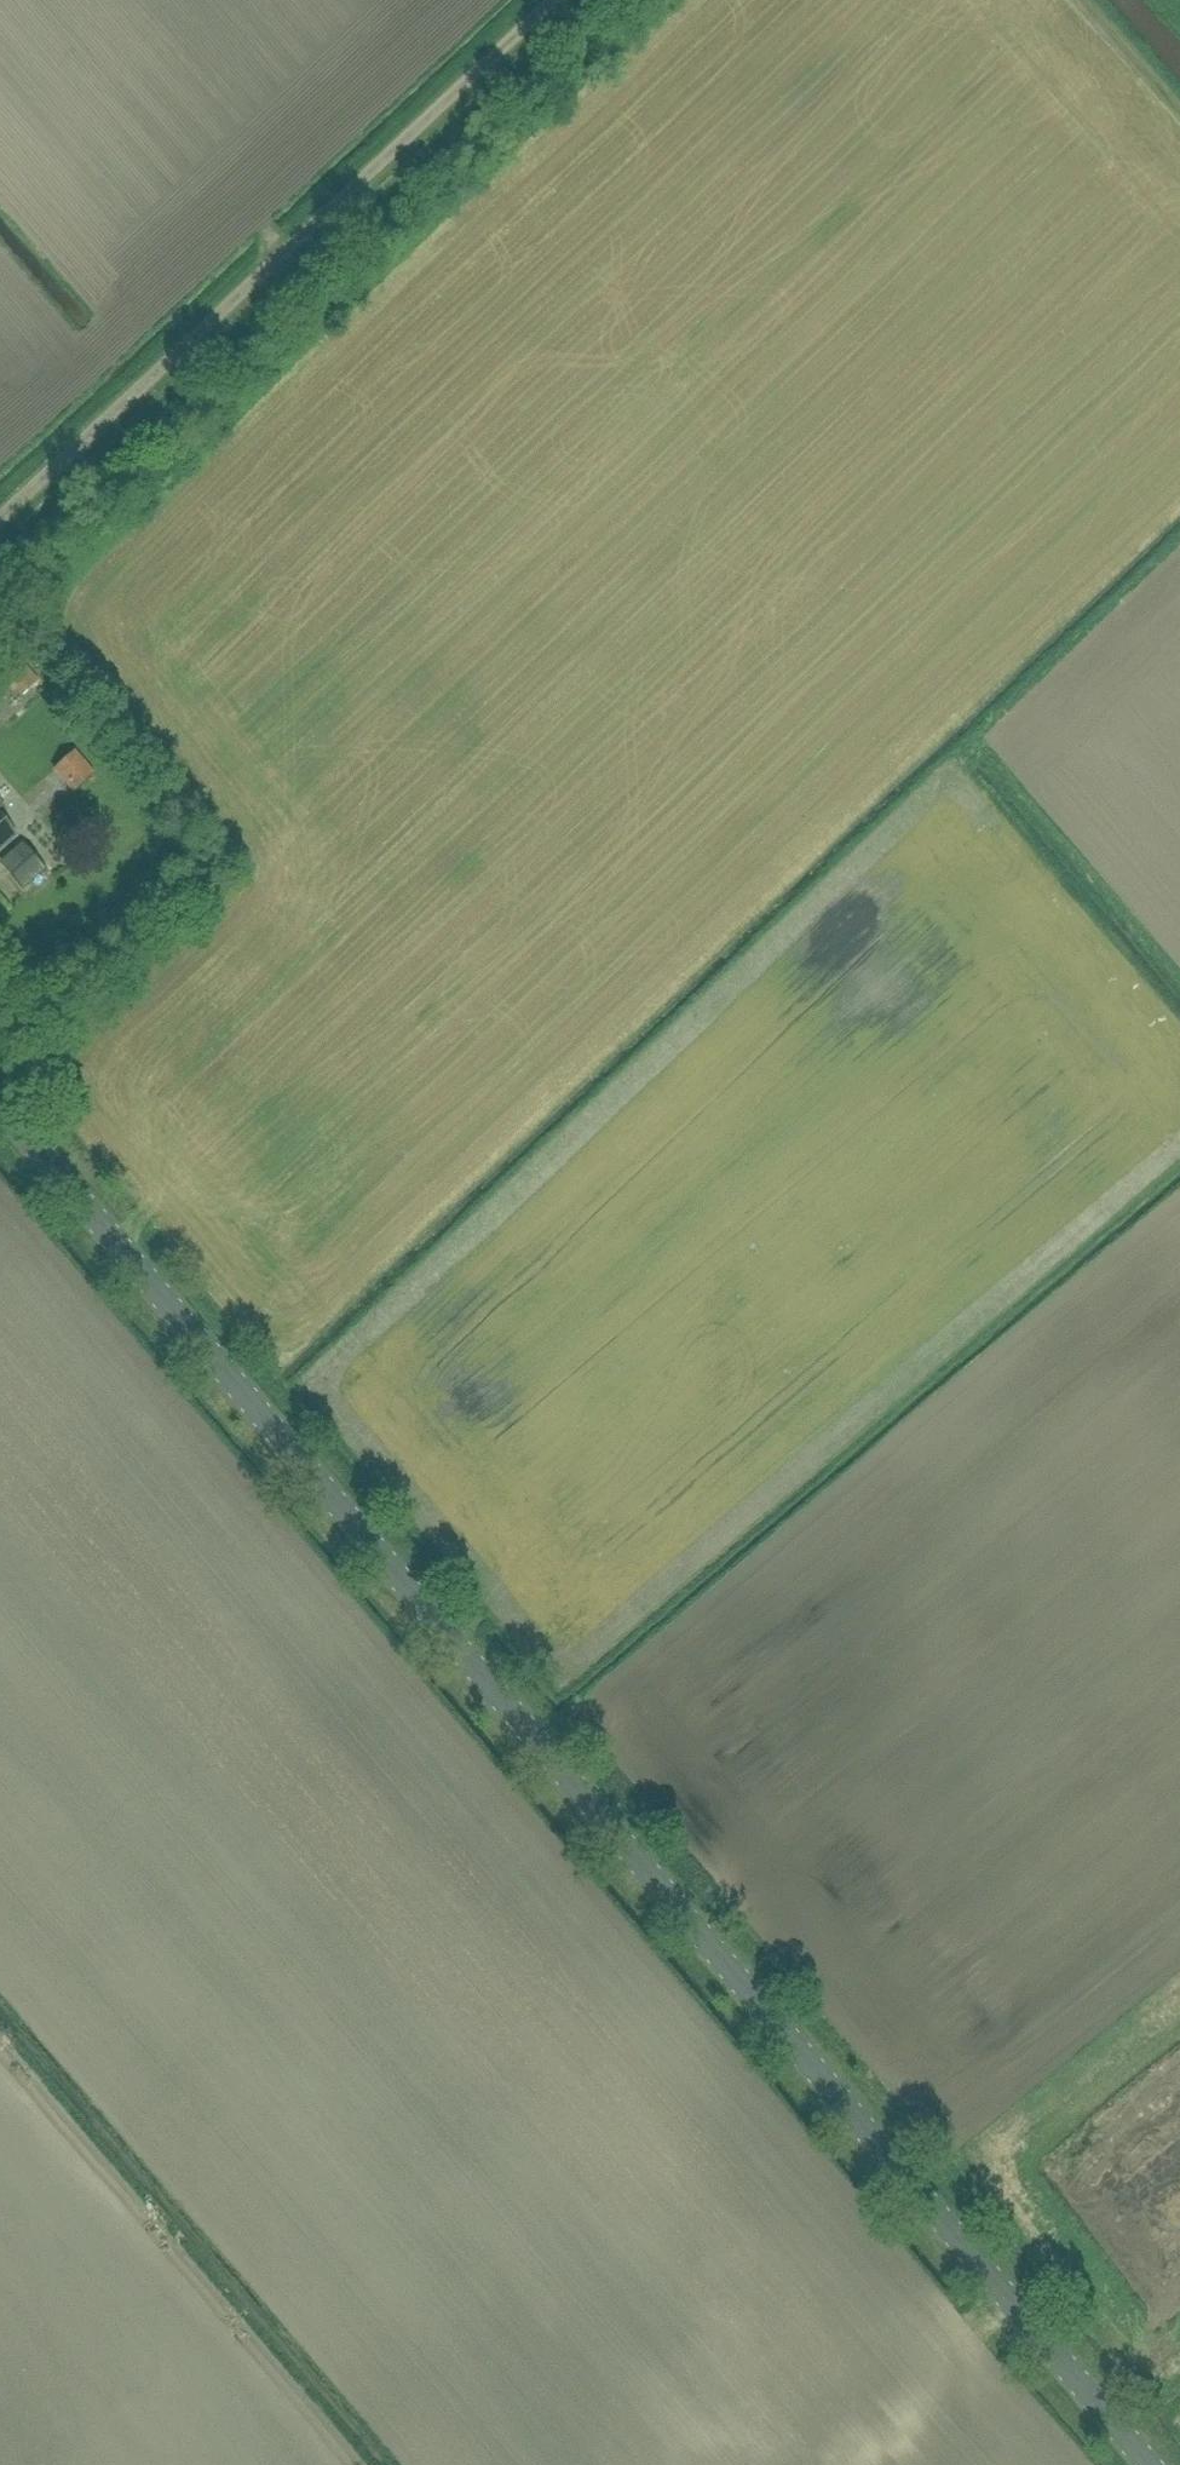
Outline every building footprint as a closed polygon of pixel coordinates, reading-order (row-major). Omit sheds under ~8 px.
[(23,696),(37,683),(18,661),(0,677),(0,699),(2,701),(17,688),(23,696)] [(98,776),(77,752),(55,770),(76,794),(98,776)] [(14,836),(0,820),(0,848),(14,836)] [(44,870),(33,857),(11,877),(22,890),(44,870)]
